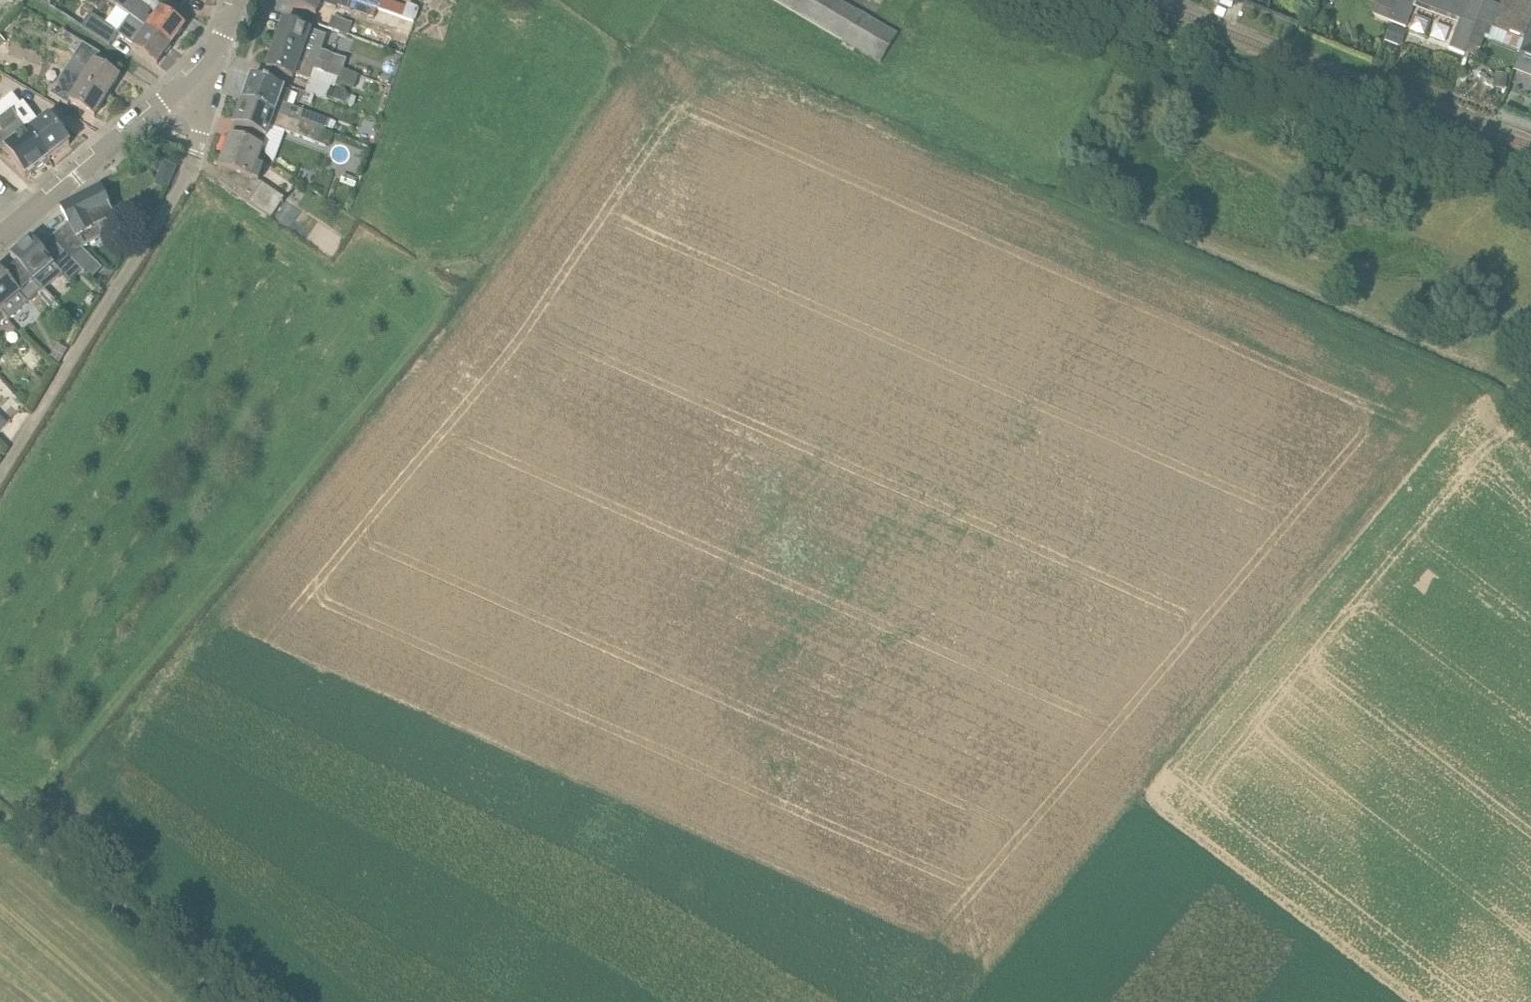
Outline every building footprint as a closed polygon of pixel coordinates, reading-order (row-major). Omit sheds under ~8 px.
[(172,44),(185,27),(181,24),(189,14),(167,1),(154,19),(149,16),(153,11),(138,0),(110,0),(120,6),(129,13),(172,44)] [(379,10),(351,0),(292,0),(290,5),(318,15),(322,3),(337,9),(338,7),(410,32),(413,23),(379,10)] [(379,10),(382,0),(351,0),(379,10)] [(841,0),(773,0),(881,63),(899,33),(841,0)] [(1374,15),(1389,21),(1396,0),(1379,0),(1374,15)] [(1389,21),(1406,27),(1414,2),(1459,20),(1449,46),(1465,52),(1477,21),(1484,2),(1480,0),(1396,0),(1389,21)] [(1493,29),(1524,41),(1530,22),(1530,2),(1527,0),(1503,0),(1493,29)] [(134,46),(133,47),(157,64),(172,44),(129,13),(117,31),(90,13),(81,27),(108,44),(115,33),(134,46)] [(336,33),(352,34),(353,18),(336,18),(336,33)] [(312,31),(303,28),(284,21),(275,45),(343,70),(344,69),(348,60),(308,44),(312,31)] [(1484,39),(1484,38),(1488,25),(1477,21),(1465,52),(1478,56),(1484,39)] [(1524,41),(1520,53),(1530,56),(1530,22),(1524,41)] [(1409,32),(1392,26),(1387,40),(1404,46),(1409,32)] [(74,53),(81,42),(63,30),(56,41),(74,53)] [(95,63),(100,54),(82,43),(65,71),(107,97),(119,78),(95,63)] [(354,89),(360,76),(343,70),(275,45),(267,69),(285,76),(295,79),(296,76),(309,81),(330,88),(335,76),(340,78),(338,83),(354,89)] [(95,117),(107,97),(65,71),(50,95),(68,106),(71,102),(95,117)] [(1507,73),(1494,73),(1493,85),(1506,86),(1507,73)] [(243,102),(324,130),(324,129),(328,118),(281,101),(285,89),(270,84),(252,77),(243,102)] [(309,81),(306,91),(326,99),(330,88),(309,81)] [(347,96),(344,90),(336,87),(332,100),(344,104),(347,96)] [(3,102),(0,104),(0,122),(12,112),(49,160),(70,145),(49,118),(40,125),(24,102),(21,105),(12,94),(3,102)] [(277,122),(276,128),(326,146),(332,132),(324,129),(324,130),(243,102),(231,135),(265,147),(274,121),(277,122)] [(49,160),(12,112),(0,122),(0,129),(2,133),(0,135),(0,136),(4,142),(1,145),(26,178),(49,160)] [(328,129),(335,132),(338,124),(331,121),(328,129)] [(258,164),(265,147),(231,135),(219,167),(236,173),(230,189),(271,218),(285,198),(259,181),(264,167),(258,164)] [(165,164),(160,174),(170,178),(175,168),(165,164)] [(116,221),(110,209),(100,189),(61,209),(68,223),(51,239),(73,261),(72,260),(82,249),(83,251),(98,243),(93,232),(97,230),(116,221)] [(59,274),(73,261),(51,239),(40,250),(31,240),(11,257),(19,266),(35,282),(53,267),(59,274)] [(37,295),(42,290),(35,282),(19,266),(6,278),(0,271),(0,311),(8,320),(37,295)] [(49,306),(50,307),(55,303),(54,302),(46,293),(41,297),(49,306)]
